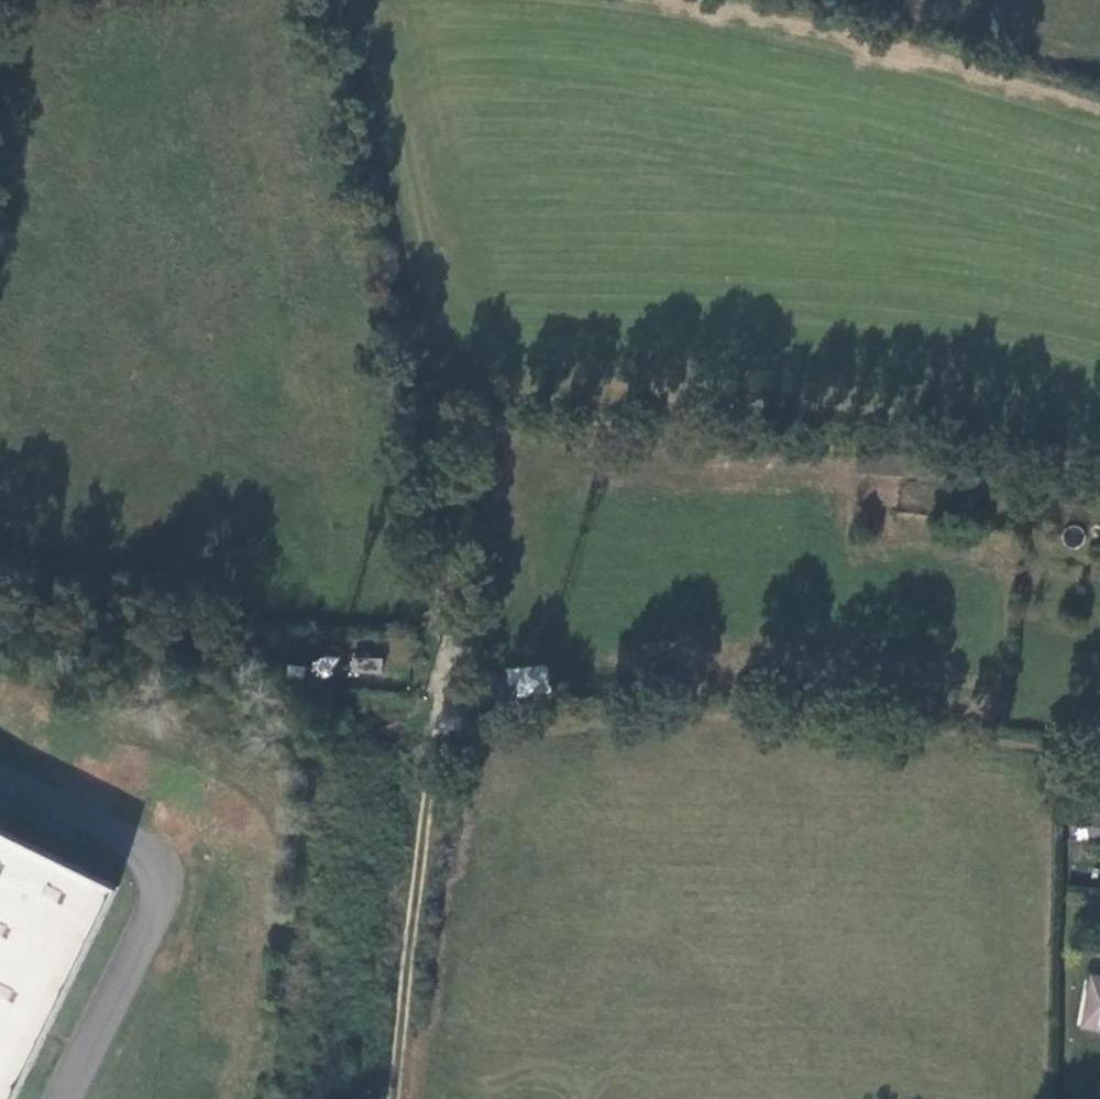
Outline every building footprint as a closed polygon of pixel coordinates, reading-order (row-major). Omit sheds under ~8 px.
[(118,888),(0,830),(0,1098),(15,1098),(118,888)]
